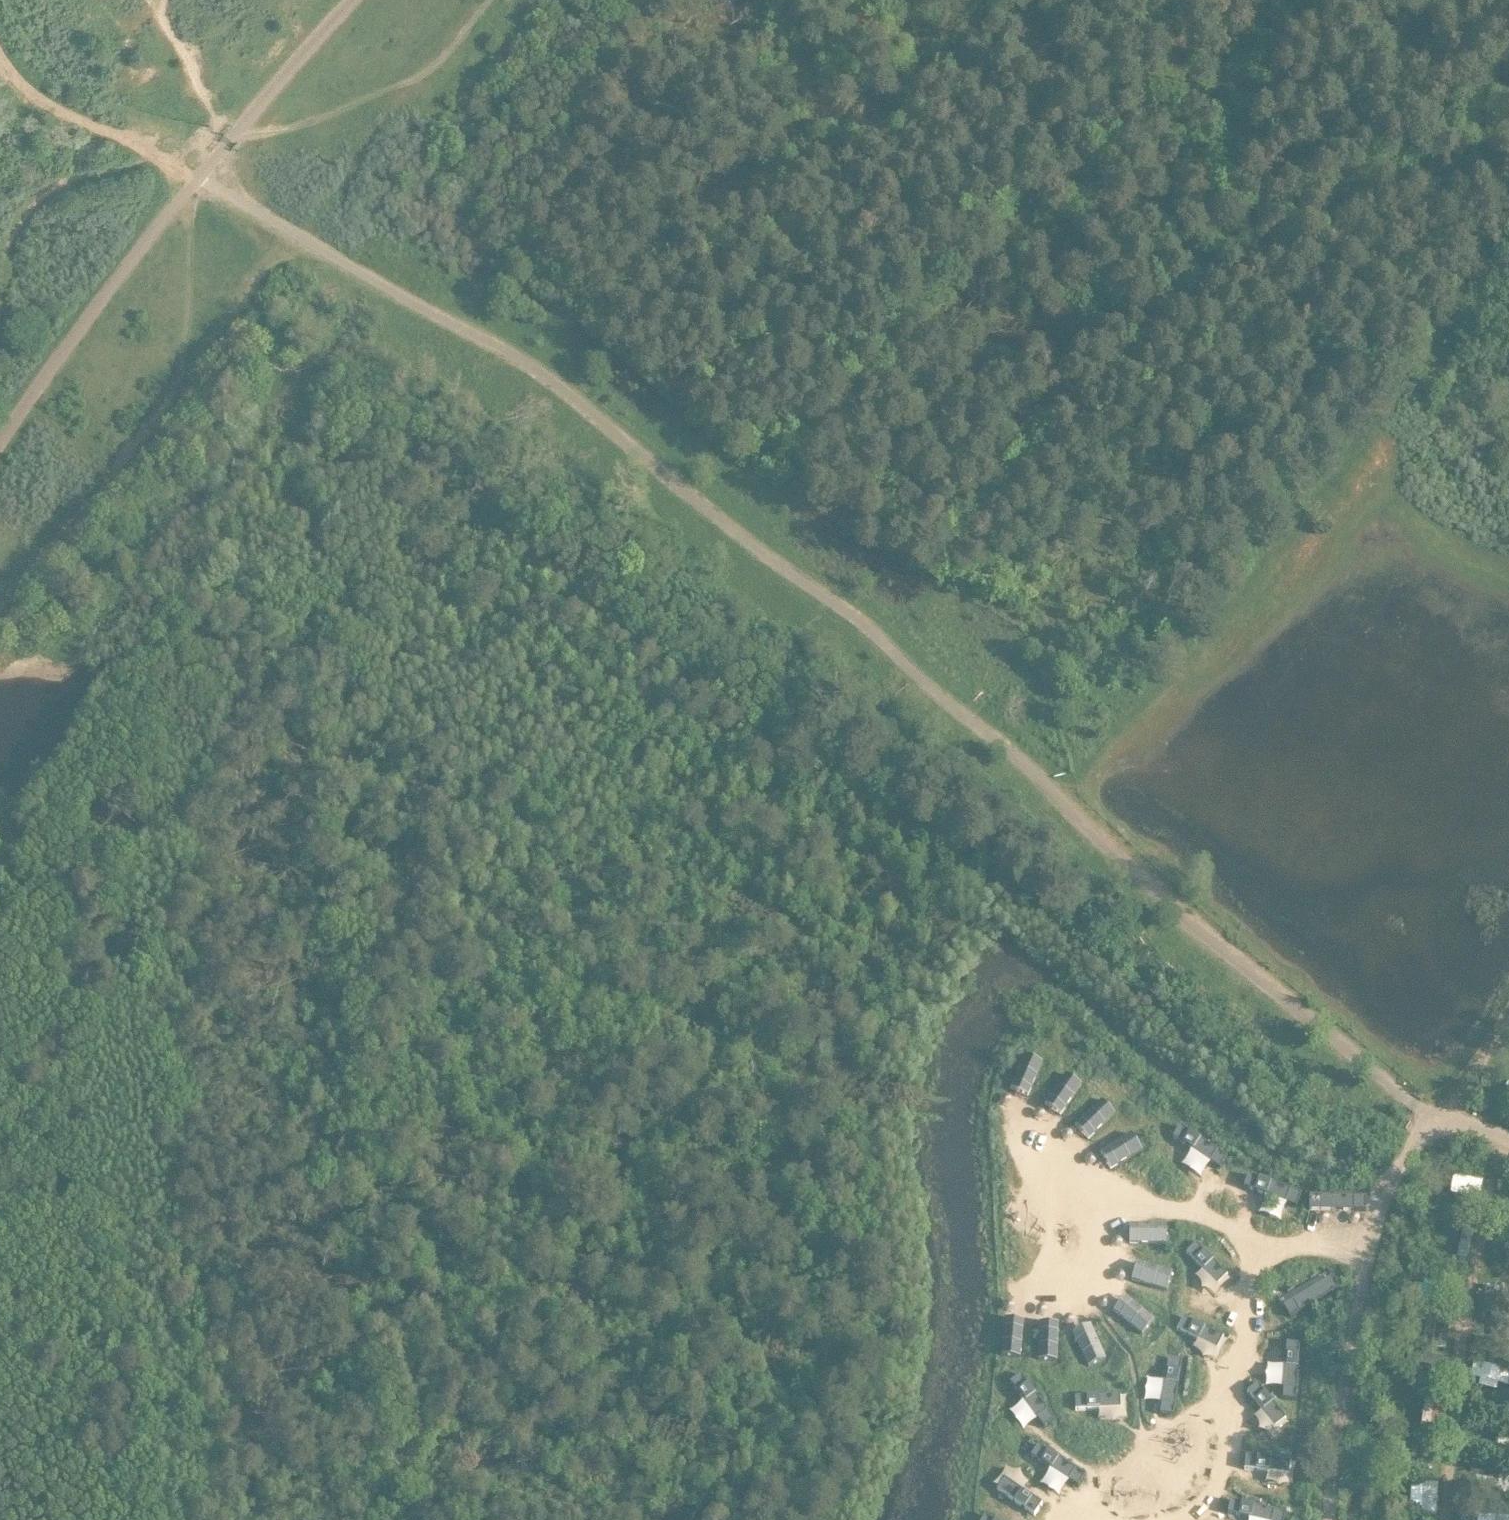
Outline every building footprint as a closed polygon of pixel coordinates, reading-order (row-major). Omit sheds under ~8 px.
[(1460,1213),(1458,1222),(1465,1223),(1467,1215),(1460,1213)]
